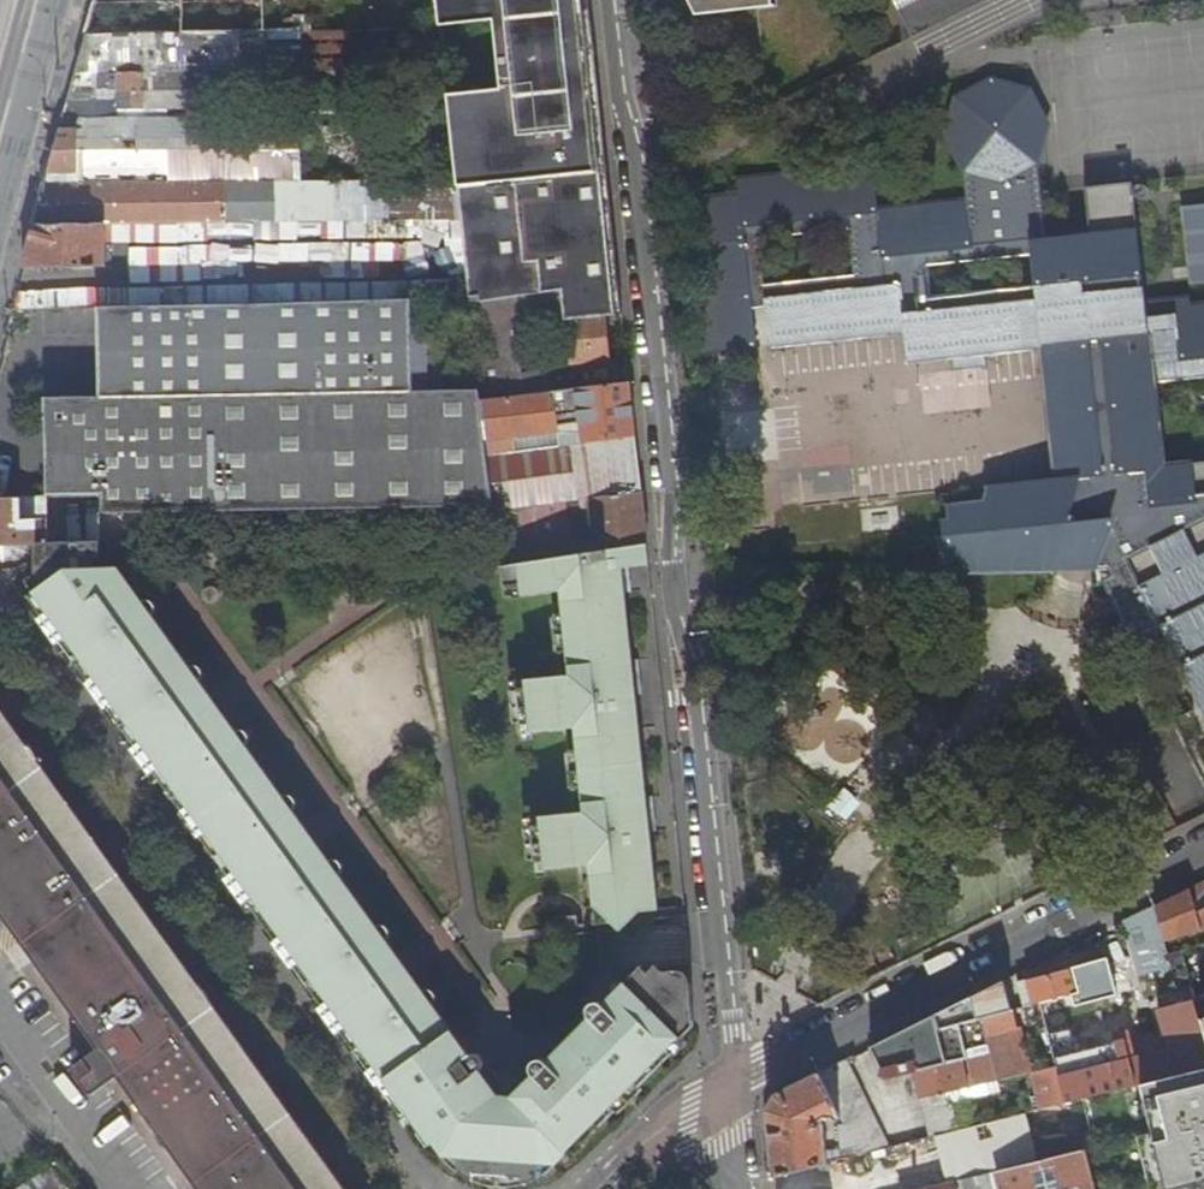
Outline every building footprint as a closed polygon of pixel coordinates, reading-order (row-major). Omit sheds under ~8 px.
[(449,91),(451,108),(457,158),(459,179),(460,189),(608,166),(589,0),(439,0),(449,91)] [(913,34),(981,0),(896,0),(913,34)] [(183,2),(184,32),(265,31),(264,1),(183,2)] [(96,3),(88,35),(184,32),(183,2),(96,3)] [(388,28),(352,29),(355,68),(363,68),(384,67),(391,67),(388,28)] [(265,70),(278,69),(328,69),(355,68),(352,29),(265,31),(265,70)] [(88,35),(77,74),(121,73),(144,72),(213,71),(265,70),(265,31),(184,32),(88,35)] [(363,68),(364,77),(384,77),(384,67),(363,68)] [(364,77),(363,68),(355,68),(328,69),(329,113),(365,113),(364,77)] [(213,71),(213,95),(278,93),(278,69),(265,70),(213,71)] [(144,72),(146,109),(213,107),(213,95),(213,71),(144,72)] [(121,73),(121,100),(121,109),(146,109),(144,72),(121,73)] [(69,107),(96,107),(96,100),(121,100),(121,73),(77,74),(69,107)] [(1127,557),(1163,629),(1201,707),(1175,721),(1203,780),(1203,465),(1169,468),(1160,381),(1203,375),(1203,305),(1188,307),(1187,299),(1144,304),(1132,185),(1085,190),(1088,233),(1042,237),(1037,164),(1049,122),(1032,86),(991,78),(952,99),(944,135),(959,169),(963,174),(967,204),(879,214),(874,169),(737,185),(739,200),(695,204),(705,291),(712,357),(759,352),(755,306),(767,305),(772,351),(910,336),(908,320),(921,319),(925,357),(956,355),(958,375),(990,371),(989,359),(1092,347),(1097,380),(1106,379),(1110,378),(1121,476),(1072,482),(1073,494),(1054,505),(1044,485),(994,491),(991,504),(954,508),(955,522),(948,523),(949,540),(942,541),(945,574),(1014,573),(1057,572),(1093,570),(1127,557)] [(457,158),(451,108),(430,109),(435,160),(457,158)] [(79,129),(81,183),(193,182),(301,181),(301,179),(301,168),(301,117),(66,119),(63,129),(79,129)] [(63,129),(48,183),(81,183),(79,129),(63,129)] [(301,168),(301,179),(354,178),(353,138),(313,139),(313,168),(301,168)] [(483,390),(485,400),(550,393),(548,372),(512,376),(507,328),(564,321),(568,358),(585,357),(586,363),(608,360),(603,316),(623,313),(608,166),(460,189),(464,221),(483,390)] [(393,221),(464,221),(460,189),(459,179),(389,180),(393,221)] [(193,182),(193,223),(393,221),(389,180),(301,181),(193,182)] [(48,183),(37,224),(107,224),(193,223),(193,182),(81,183),(48,183)] [(37,224),(26,268),(106,267),(107,224),(37,224)] [(156,306),(158,396),(376,392),(376,370),(377,369),(377,334),(415,334),(415,331),(415,302),(383,303),(292,304),(256,305),(166,306),(156,306)] [(101,307),(103,397),(158,396),(156,306),(101,307)] [(376,392),(430,392),(429,331),(415,331),(415,334),(377,334),(377,369),(376,370),(376,392)] [(491,457),(637,437),(631,384),(627,384),(550,393),(485,400),(491,457)] [(104,514),(497,504),(491,457),(485,400),(483,390),(430,392),(376,392),(158,396),(103,397),(48,398),(49,422),(100,420),(103,495),(104,514)] [(52,496),(103,495),(100,420),(49,422),(52,496)] [(592,498),(598,552),(649,543),(637,437),(491,457),(497,504),(497,511),(592,498)] [(25,521),(52,520),(51,497),(24,498),(25,521)] [(52,543),(52,520),(25,521),(24,498),(0,498),(0,544),(38,543),(52,543)] [(579,554),(598,552),(592,498),(497,511),(504,566),(579,554)] [(652,564),(649,543),(598,552),(579,554),(585,589),(626,582),(625,567),(652,564)] [(103,554),(105,547),(52,548),(37,549),(36,572),(26,579),(36,592),(25,599),(49,633),(67,620),(74,630),(67,635),(97,676),(86,684),(104,709),(115,701),(144,742),(149,739),(164,761),(160,764),(190,804),(178,812),(197,837),(208,829),(238,870),(242,868),(256,888),(253,891),(283,933),(272,941),(289,966),(301,957),(330,998),(333,996),(350,1017),(346,1020),(376,1061),(364,1070),(373,1083),(390,1070),(447,1148),(461,1159),(481,1169),(489,1162),(495,1113),(480,1093),(494,1082),(487,1071),(494,1065),(484,1053),(480,1051),(476,1051),(473,1052),(437,1001),(440,998),(441,993),(439,988),(434,985),(430,985),(426,987),(416,972),(402,983),(386,961),(400,951),(391,937),(395,931),(394,926),(390,921),(385,920),(380,922),(344,872),(347,868),(348,864),(347,858),(342,855),(338,854),(333,856),(323,843),(308,854),(293,833),(308,822),(298,808),(301,805),(302,800),(301,796),(298,793),(294,791),(291,792),(287,793),(251,743),(254,738),(254,733),(251,728),(247,726),(243,726),(240,728),(230,714),(214,725),(199,704),(214,693),(204,679),(207,674),(208,669),(205,665),(200,662),(197,662),(193,664),(157,615),(160,611),(161,606),(159,601),(155,598),(151,598),(146,599),(136,586),(122,596),(114,587),(129,576),(123,567),(94,569),(94,561),(99,560),(103,554)] [(585,589),(579,554),(504,566),(508,596),(566,590),(574,674),(519,680),(525,733),(580,727),(585,769),(645,763),(638,691),(632,691),(630,678),(636,677),(626,582),(585,589)] [(136,586),(129,576),(114,587),(122,596),(136,586)] [(214,602),(214,601),(214,599),(213,597),(212,595),(210,594),(209,593),(207,593),(205,593),(202,594),(201,595),(200,596),(198,599),(198,601),(199,604),(200,607),(203,608),(206,609),(209,608),(211,606),(213,604),(214,602)] [(230,714),(214,693),(199,704),(214,725),(230,714)] [(201,1188),(348,1188),(0,704),(0,910),(201,1188)] [(645,763),(585,769),(589,811),(535,817),(536,829),(645,816),(645,815),(651,814),(645,763)] [(645,816),(536,829),(541,870),(594,864),(596,876),(656,870),(652,828),(646,828),(645,816)] [(308,854),(323,843),(308,822),(293,833),(308,854)] [(661,908),(656,870),(596,876),(601,923),(633,919),(642,910),(661,908)] [(1156,904),(1167,940),(1203,930),(1203,902),(1202,896),(1203,893),(1203,881),(1156,904)] [(1156,904),(1123,921),(1124,926),(1127,926),(1134,949),(1161,942),(1169,968),(1174,966),(1171,952),(1167,940),(1156,904)] [(1161,942),(1134,949),(1141,975),(1169,968),(1161,942)] [(402,983),(416,972),(400,951),(386,961),(402,983)] [(1099,959),(1020,980),(1026,1005),(1042,1001),(1106,984),(1099,959)] [(636,1001),(675,1042),(696,1021),(693,983),(650,987),(636,1001)] [(991,987),(937,1014),(941,1028),(984,1016),(1006,1011),(1006,1007),(1013,1005),(1008,983),(995,987),(991,987)] [(675,1042),(636,1001),(622,989),(612,1000),(605,994),(597,1002),(593,1008),(594,1012),(596,1016),(551,1062),(545,1060),(541,1060),(538,1061),(528,1071),(535,1078),(526,1088),(537,1100),(520,1119),(515,1166),(524,1174),(545,1170),(560,1160),(675,1042)] [(984,1016),(992,1051),(999,1079),(1022,1073),(1010,1029),(1020,1027),(1015,1009),(1006,1011),(984,1016)] [(909,1028),(918,1069),(992,1051),(984,1016),(941,1028),(937,1014),(909,1028)] [(909,1028),(880,1042),(894,1076),(918,1069),(909,1028)] [(1125,1060),(1133,1058),(1128,1038),(1121,1040),(1125,1060)] [(1085,1097),(1143,1083),(1203,1067),(1203,1040),(1133,1058),(1125,1060),(1121,1040),(1056,1057),(1059,1066),(1068,1101),(1085,1097)] [(992,1051),(918,1069),(923,1097),(924,1097),(952,1090),(999,1079),(992,1051)] [(849,1057),(821,1072),(824,1077),(852,1063),(849,1057)] [(83,1081),(97,1071),(87,1059),(74,1068),(83,1081)] [(847,1123),(862,1154),(892,1146),(852,1063),(824,1077),(843,1116),(847,1123)] [(1043,1108),(1068,1101),(1059,1066),(1034,1071),(1043,1108)] [(1143,1083),(1156,1131),(1141,1135),(1155,1188),(1203,1188),(1203,1067),(1143,1083)] [(770,1107),(777,1175),(862,1154),(847,1123),(842,1125),(844,1146),(827,1148),(824,1117),(843,1116),(824,1077),(821,1072),(778,1093),(770,1107)] [(924,1097),(926,1106),(954,1099),(952,1090),(924,1097)] [(778,1188),(825,1188),(1060,1131),(1065,1153),(1088,1147),(1097,1145),(1085,1097),(1068,1101),(1043,1108),(960,1129),(931,1136),(892,1146),(862,1154),(777,1175),(778,1188)] [(925,1106),(931,1136),(960,1129),(954,1099),(926,1106),(925,1106)] [(1088,1147),(1065,1153),(957,1178),(960,1188),(1099,1188),(1088,1147)] [(17,1188),(72,1188),(54,1164),(17,1188)] [(911,1188),(960,1188),(957,1178),(911,1188)]
